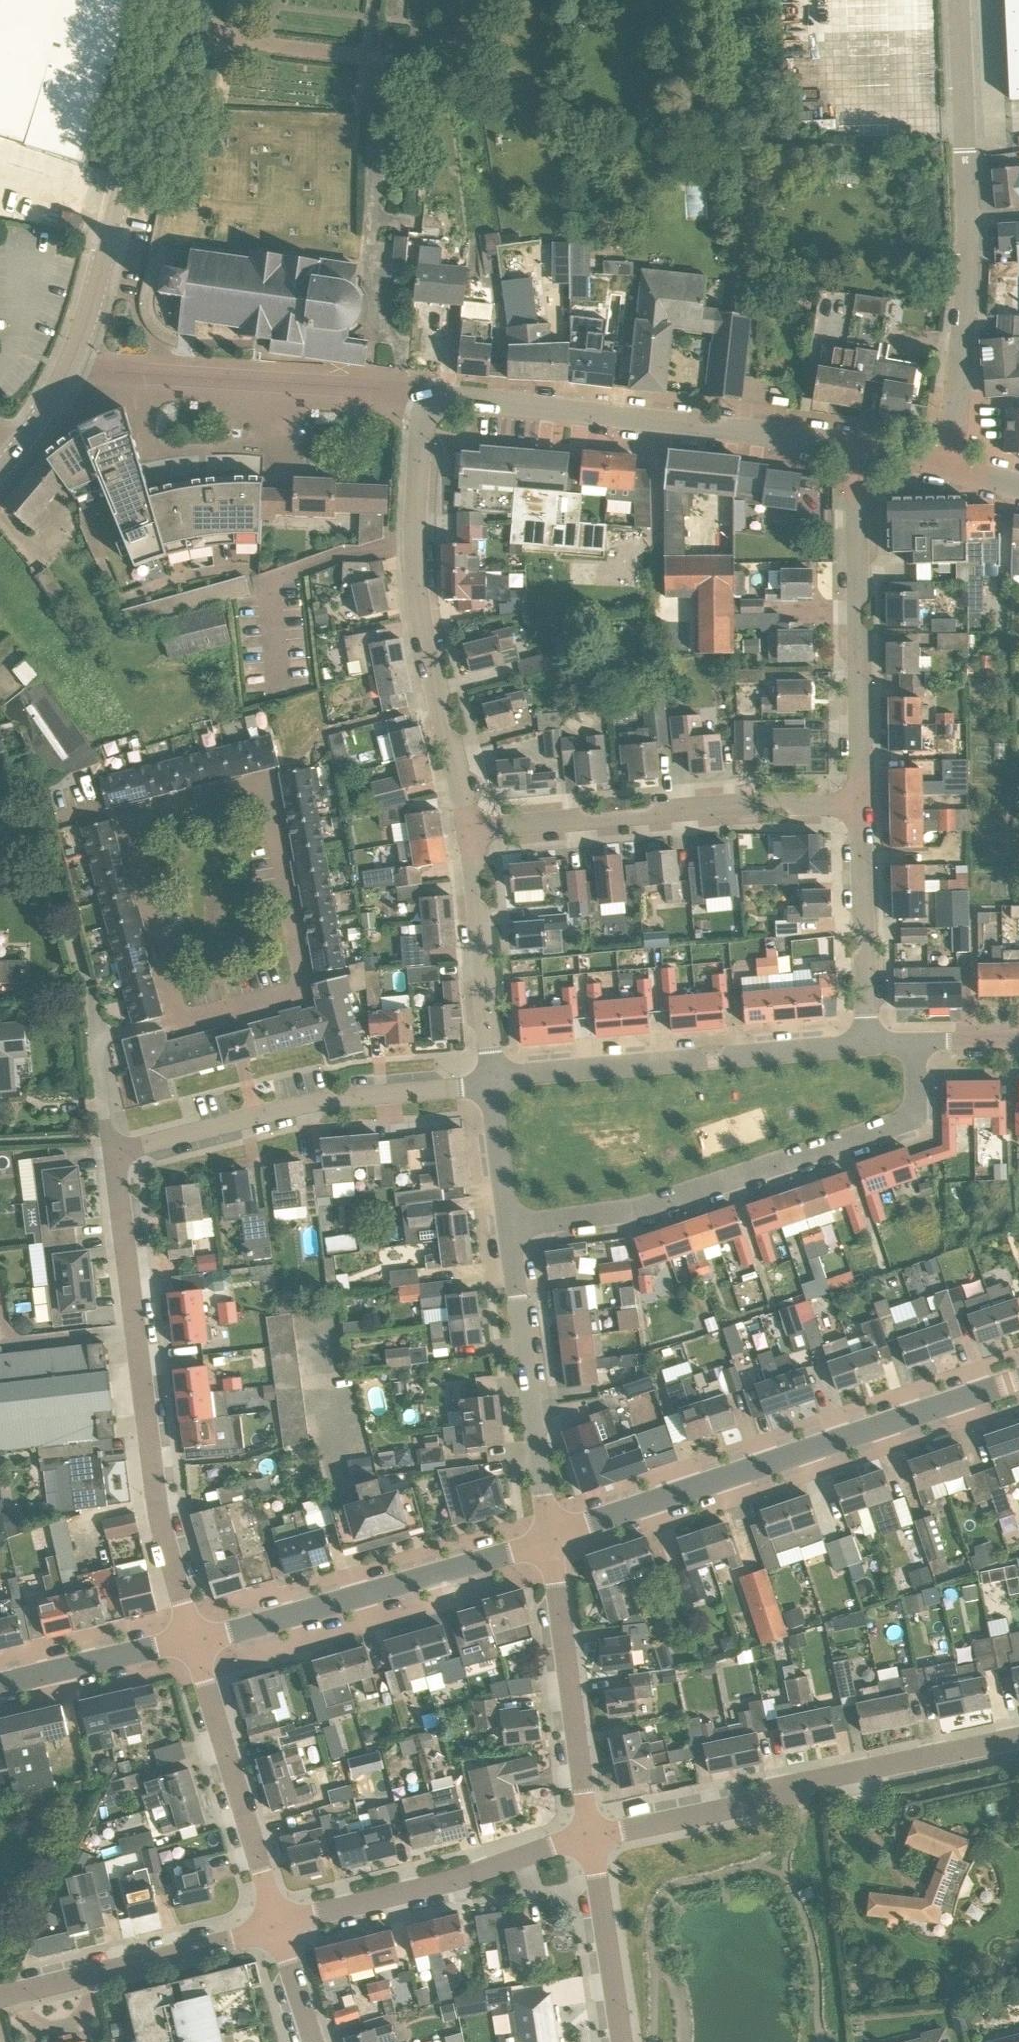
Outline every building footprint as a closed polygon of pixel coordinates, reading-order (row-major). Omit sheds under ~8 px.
[(84,147),(127,0),(0,0),(0,125),(84,147)] [(1011,99),(1018,99),(1018,0),(1006,0),(1011,99)] [(993,170),(997,210),(1018,207),(1018,168),(993,170)] [(62,232),(78,235),(81,215),(65,212),(62,232)] [(1016,263),(1018,263),(1018,225),(998,226),(1000,248),(995,248),(996,264),(1016,263)] [(520,242),(519,232),(500,235),(502,245),(520,242)] [(570,300),(591,300),(591,244),(598,244),(598,233),(580,233),(580,244),(570,245),(571,270),(570,270),(570,300)] [(497,245),(501,245),(499,234),(486,235),(488,257),(498,255),(497,245)] [(393,270),(406,271),(408,238),(395,237),(393,270)] [(355,288),(358,267),(254,252),(252,261),(239,259),(239,257),(237,256),(237,259),(224,257),(224,255),(222,254),(221,256),(208,255),(209,252),(206,252),(206,254),(194,253),(195,250),(194,250),(192,250),(191,258),(189,272),(166,268),(161,294),(184,298),(179,332),(191,334),(196,334),(197,334),(199,320),(212,322),(212,324),(214,325),(214,322),(227,324),(227,327),(229,327),(230,325),(243,327),(241,336),(257,338),(272,340),(271,351),(326,359),(366,364),(369,343),(347,340),(348,329),(351,327),(355,325),(358,322),(360,319),(362,315),(363,311),(363,307),(363,302),(362,298),(360,295),(358,291),(355,288)] [(464,304),(467,267),(420,263),(416,299),(464,304)] [(741,400),(750,316),(705,308),(708,276),(643,270),(631,389),(667,392),(674,329),(713,333),(705,396),(741,400)] [(573,344),(570,344),(554,344),(551,324),(538,325),(532,279),(503,282),(510,359),(509,379),(569,382),(573,344)] [(859,293),(855,310),(885,316),(888,299),(859,293)] [(489,377),(493,338),(491,338),(493,324),(491,323),(493,305),(464,302),(462,321),(464,321),(458,374),(489,377)] [(614,387),(618,353),(606,352),(610,319),(573,315),(570,344),(573,344),(569,382),(614,387)] [(1000,315),(998,340),(983,341),(987,395),(1018,392),(1018,316),(1000,315)] [(839,404),(847,350),(835,348),(831,368),(820,366),(814,400),(839,404)] [(839,404),(861,408),(866,380),(874,382),(879,351),(857,348),(856,352),(847,350),(839,404)] [(914,387),(917,368),(878,362),(874,382),(886,384),(881,412),(896,414),(896,416),(906,418),(906,416),(909,416),(914,387)] [(149,490),(142,464),(126,408),(120,410),(105,416),(100,418),(85,425),(80,428),(80,429),(76,432),(70,436),(64,440),(58,444),(52,448),(47,453),(45,455),(65,484),(76,500),(104,489),(112,506),(137,567),(140,566),(154,561),(177,554),(184,552),(192,550),(200,548),(208,547),(216,546),(225,545),(233,544),(241,544),(249,544),(261,544),(262,520),(263,477),(251,477),(241,477),(231,477),(220,478),(210,479),(200,480),(190,481),(180,483),(170,485),(160,488),(149,490)] [(1008,409),(1006,453),(1018,454),(1018,410),(1008,409)] [(514,517),(515,501),(520,451),(482,448),(481,455),(463,453),(460,487),(461,487),(461,493),(456,493),(455,506),(460,506),(459,513),(459,527),(487,526),(487,515),(514,517)] [(566,492),(569,464),(570,455),(520,451),(515,501),(514,517),(511,554),(523,555),(524,545),(605,551),(607,525),(580,523),(583,494),(566,492)] [(741,458),(705,455),(669,451),(667,471),(666,597),(695,597),(696,654),(735,653),(735,628),(735,612),(735,599),(735,595),(735,572),(734,572),(733,555),(686,557),(685,517),(691,517),(690,493),(735,497),(735,496),(737,496),(741,462),(741,458)] [(608,489),(611,455),(585,452),(584,466),(569,464),(566,492),(583,494),(583,486),(608,489)] [(30,526),(65,484),(45,455),(37,464),(6,502),(4,505),(30,526)] [(635,468),(636,457),(611,455),(608,489),(606,500),(635,503),(636,527),(651,528),(650,471),(635,468)] [(736,497),(736,501),(746,502),(797,510),(802,475),(769,471),(769,466),(741,462),(737,496),(735,496),(735,497),(736,497)] [(336,485),(336,480),(296,478),(296,491),(263,489),(262,520),(276,521),(277,514),(335,516),(335,512),(361,513),(360,546),(384,538),(385,514),(387,514),(388,487),(336,485)] [(957,582),(968,582),(967,507),(968,507),(968,506),(967,506),(967,497),(888,499),(888,526),(889,527),(889,553),(890,553),(910,553),(910,564),(957,563),(957,582)] [(968,582),(969,612),(969,626),(981,626),(982,612),(984,612),(984,577),(975,577),(975,565),(983,566),(983,562),(998,562),(999,530),(994,530),(994,507),(968,507),(967,507),(968,582)] [(582,513),(581,522),(590,523),(590,513),(582,513)] [(747,513),(736,514),(736,531),(747,530),(747,513)] [(444,545),(445,573),(478,573),(477,541),(487,541),(487,526),(459,527),(459,544),(444,545)] [(343,588),(355,585),(382,579),(386,578),(382,562),(383,562),(383,560),(370,562),(344,562),(343,588)] [(812,570),(792,570),(782,570),(782,573),(779,573),(780,585),(783,585),(783,588),(766,589),(767,601),(797,600),(797,598),(812,598),(812,570)] [(735,572),(735,595),(743,595),(742,584),(746,584),(746,572),(735,572)] [(445,600),(460,600),(460,612),(486,608),(485,601),(486,600),(486,573),(478,573),(445,573),(445,600)] [(130,628),(250,594),(245,576),(122,611),(130,628)] [(362,618),(389,611),(382,579),(355,585),(362,618)] [(889,626),(920,625),(920,598),(935,598),(934,583),(941,583),(941,582),(894,583),(894,594),(889,594),(889,626)] [(64,590),(51,599),(56,606),(69,597),(64,589),(64,590)] [(508,603),(500,604),(501,613),(526,612),(525,590),(507,591),(508,603)] [(735,612),(765,612),(765,603),(742,603),(742,599),(735,599),(735,612)] [(170,659),(232,643),(223,606),(161,622),(170,659)] [(315,610),(318,623),(328,620),(329,620),(326,607),(315,610)] [(764,614),(765,612),(735,612),(735,628),(762,628),(762,633),(769,632),(769,659),(787,659),(813,660),(813,657),(816,657),(816,646),(813,646),(813,632),(801,632),(801,624),(779,624),(780,613),(764,614)] [(635,617),(631,624),(636,630),(644,629),(647,623),(642,616),(635,617)] [(957,619),(933,619),(933,632),(957,632),(957,619)] [(0,623),(0,642),(9,635),(0,623)] [(472,672),(505,664),(501,650),(516,646),(511,627),(483,634),(484,640),(465,645),(472,672)] [(407,665),(401,638),(390,641),(388,629),(344,637),(352,676),(376,671),(407,665)] [(968,634),(938,633),(938,650),(968,650),(968,634)] [(28,754),(29,753),(41,785),(102,762),(42,678),(44,677),(31,659),(29,660),(11,637),(0,645),(0,707),(1,706),(13,723),(0,726),(0,731),(6,751),(9,761),(28,754)] [(760,639),(744,640),(744,653),(761,652),(760,639)] [(902,688),(926,688),(926,672),(920,672),(920,644),(889,644),(889,673),(902,673),(902,688)] [(518,661),(522,679),(547,673),(543,655),(518,661)] [(982,667),(992,667),(992,657),(982,657),(982,667)] [(405,693),(412,692),(407,665),(376,671),(384,711),(408,706),(405,693)] [(736,670),(736,684),(765,683),(765,670),(736,670)] [(568,686),(576,679),(568,671),(561,677),(568,686)] [(811,681),(791,681),(778,681),(778,684),(775,684),(775,694),(778,694),(779,698),(762,698),(762,713),(778,712),(778,714),(797,714),(797,710),(811,709),(811,695),(813,693),(813,687),(811,685),(811,681)] [(890,725),(922,725),(922,698),(926,698),(926,688),(902,688),(902,698),(890,698),(890,725)] [(669,745),(665,702),(664,691),(643,693),(646,728),(639,729),(637,732),(622,733),(624,762),(631,762),(633,779),(646,778),(647,780),(656,779),(656,777),(659,777),(656,747),(669,745)] [(490,730),(517,724),(513,709),(527,706),(525,692),(495,699),(496,703),(484,706),(490,730)] [(544,731),(560,727),(559,713),(538,715),(540,731),(544,731)] [(936,724),(955,724),(954,714),(936,714),(936,724)] [(258,726),(255,715),(245,717),(248,729),(258,726)] [(724,770),(720,735),(704,737),(702,715),(670,718),(674,753),(689,751),(691,774),(724,770)] [(388,720),(391,734),(378,737),(385,762),(383,763),(383,764),(398,760),(427,753),(420,726),(409,729),(405,716),(388,720)] [(751,721),(736,722),(738,745),(734,745),(735,759),(753,757),(751,721)] [(936,736),(955,735),(955,724),(936,724),(936,736)] [(890,751),(923,751),(922,725),(890,725),(890,751)] [(563,757),(562,739),(561,739),(560,727),(544,731),(546,758),(563,757)] [(776,745),(773,745),(773,762),(810,762),(809,732),(776,732),(776,745)] [(352,770),(343,733),(330,736),(339,773),(352,770)] [(247,741),(255,771),(280,765),(272,735),(247,741)] [(608,782),(606,762),(603,736),(588,737),(589,751),(576,752),(574,737),(562,739),(563,757),(564,766),(576,765),(578,785),(583,784),(585,786),(590,785),(592,783),(608,782)] [(223,747),(230,777),(255,771),(247,741),(223,747)] [(230,777),(223,747),(198,754),(206,783),(230,777)] [(406,788),(434,782),(427,753),(398,760),(401,775),(372,782),(376,809),(378,809),(410,801),(406,788)] [(174,760),(181,789),(206,783),(198,754),(174,760)] [(557,787),(556,774),(556,772),(533,774),(533,772),(536,772),(535,762),(531,762),(531,759),(498,762),(498,765),(497,767),(497,773),(499,774),(500,788),(517,786),(517,790),(557,787)] [(150,766),(157,795),(181,789),(174,760),(150,766)] [(922,795),(924,795),(969,795),(969,760),(943,761),(943,782),(922,783),(922,795)] [(125,772),(133,801),(157,795),(150,766),(125,772)] [(311,768),(281,773),(285,799),(315,793),(311,768)] [(891,796),(922,795),(922,783),(923,769),(891,769),(891,796)] [(133,801),(125,772),(100,778),(107,808),(133,801)] [(326,780),(327,789),(336,788),(335,778),(326,780)] [(315,793),(285,799),(290,823),(320,818),(315,793)] [(892,821),(956,820),(955,809),(924,810),(924,795),(922,795),(891,796),(892,821)] [(439,810),(413,814),(410,801),(378,809),(380,825),(407,821),(410,839),(428,836),(429,841),(444,838),(439,810)] [(332,819),(333,829),(342,827),(340,817),(332,819)] [(320,818),(290,823),(294,848),(324,843),(320,818)] [(82,827),(89,852),(118,845),(112,819),(82,827)] [(956,820),(957,831),(970,831),(970,819),(956,820)] [(924,831),(957,831),(956,820),(892,821),(892,848),(924,847),(924,831)] [(789,864),(788,873),(829,873),(828,850),(821,850),(820,835),(798,836),(798,838),(781,839),(783,864),(789,864)] [(429,865),(448,862),(444,838),(429,841),(428,836),(410,839),(410,842),(398,844),(400,863),(401,874),(381,876),(382,885),(397,884),(421,882),(420,870),(430,869),(429,865)] [(324,843),(294,848),(298,873),(328,867),(324,843)] [(736,878),(734,860),(730,861),(728,845),(714,846),(712,844),(706,845),(704,847),(700,848),(705,882),(719,880),(721,894),(736,893),(735,878),(736,878)] [(89,852),(95,877),(125,869),(118,845),(89,852)] [(680,899),(675,850),(662,851),(660,849),(655,850),(653,852),(649,853),(650,862),(637,863),(639,888),(665,885),(667,900),(680,899)] [(598,881),(586,882),(588,901),(589,914),(603,912),(602,905),(627,903),(624,868),(622,868),(621,855),(596,858),(598,881)] [(547,873),(558,872),(556,858),(528,860),(529,864),(512,865),(514,891),(548,888),(547,873)] [(925,865),(893,866),(893,892),(926,891),(936,890),(968,889),(968,867),(956,868),(957,880),(926,881),(925,865)] [(82,867),(71,870),(74,882),(85,879),(82,867)] [(328,867),(298,873),(303,897),(333,892),(328,867)] [(380,886),(378,867),(363,870),(366,887),(380,886)] [(95,877),(101,901),(131,893),(125,869),(95,877)] [(588,901),(586,882),(585,870),(568,872),(571,902),(588,901)] [(775,884),(774,870),(742,871),(743,886),(775,884)] [(452,895),(432,897),(423,897),(421,882),(397,884),(397,888),(398,888),(399,901),(409,900),(410,914),(405,914),(406,925),(422,924),(454,922),(452,895)] [(938,928),(952,927),(969,927),(968,889),(936,890),(938,928)] [(802,935),(801,921),(819,920),(819,916),(831,916),(831,891),(801,891),(803,905),(787,907),(788,920),(776,921),(777,937),(802,935)] [(893,892),(894,917),(894,919),(927,918),(926,902),(926,891),(893,892)] [(307,922),(337,917),(333,892),(303,897),(307,922)] [(101,901),(108,925),(137,918),(131,893),(101,901)] [(588,901),(571,902),(573,915),(589,914),(588,901)] [(990,913),(978,913),(978,923),(990,923),(990,913)] [(567,916),(562,916),(546,917),(529,918),(529,922),(517,923),(518,937),(515,937),(516,947),(519,947),(519,949),(544,947),(544,954),(564,953),(562,930),(569,929),(567,916)] [(342,942),(337,917),(307,922),(311,947),(342,942)] [(108,925),(114,950),(144,942),(137,918),(108,925)] [(429,950),(456,948),(454,922),(422,924),(423,935),(401,936),(404,968),(408,968),(430,966),(429,950)] [(969,927),(952,927),(953,953),(970,952),(969,927)] [(901,929),(902,944),(928,943),(928,928),(901,929)] [(646,948),(670,946),(669,931),(644,933),(646,948)] [(354,949),(362,948),(361,940),(352,942),(354,949)] [(121,974),(150,966),(144,942),(114,950),(121,974)] [(342,942),(311,947),(316,972),(346,967),(342,942)] [(1004,994),(1004,950),(1004,946),(992,946),(993,963),(979,964),(979,995),(1004,994)] [(1018,994),(1018,950),(1004,950),(1004,994),(1018,994)] [(767,958),(769,976),(779,975),(777,957),(767,958)] [(758,977),(769,976),(767,958),(756,959),(758,977)] [(26,983),(26,960),(0,960),(0,983),(26,983)] [(839,995),(837,973),(836,960),(810,962),(812,979),(821,978),(821,985),(796,988),(799,1020),(825,1018),(823,997),(839,995)] [(366,972),(366,971),(365,962),(350,966),(352,974),(312,984),(318,1007),(327,1038),(357,1030),(356,1023),(357,1022),(350,994),(367,990),(366,972)] [(430,966),(408,968),(409,983),(440,981),(439,965),(430,966)] [(121,974),(127,998),(157,991),(150,966),(121,974)] [(699,1029),(696,995),(678,997),(675,968),(663,969),(667,1011),(671,1011),(673,1031),(699,1029)] [(929,1008),(929,982),(928,983),(928,968),(896,969),(897,1008),(929,1008)] [(962,1007),(961,987),(961,968),(945,968),(945,983),(942,983),(942,980),(931,980),(931,982),(929,982),(929,1008),(962,1007)] [(414,1042),(412,1009),(383,1011),(380,970),(366,971),(366,972),(367,990),(367,989),(370,1020),(370,1028),(371,1028),(371,1036),(387,1034),(388,1044),(414,1042)] [(728,1007),(726,987),(725,974),(713,975),(715,994),(696,995),(699,1029),(726,1026),(724,1008),(728,1007)] [(624,1034),(621,1000),(620,991),(601,993),(600,977),(593,978),(593,984),(589,984),(592,1018),(596,1017),(597,1036),(624,1034)] [(653,1012),(651,992),(650,979),(638,980),(640,999),(621,1000),(624,1034),(650,1031),(649,1012),(653,1012)] [(461,1005),(461,1002),(459,981),(444,983),(446,1006),(431,1007),(434,1040),(437,1040),(437,1043),(447,1042),(447,1039),(460,1038),(459,1021),(463,1021),(461,1005)] [(549,1042),(546,1009),(528,1010),(526,982),(513,983),(517,1026),(521,1026),(523,1044),(549,1042)] [(578,1019),(576,999),(575,987),(563,988),(565,1007),(546,1009),(549,1042),(576,1040),(574,1019),(578,1019)] [(773,1022),(799,1020),(796,988),(770,990),(773,1022)] [(746,1024),(773,1022),(770,990),(743,992),(746,1024)] [(163,1016),(157,991),(127,998),(134,1024),(163,1016)] [(299,1045),(326,1038),(327,1038),(318,1007),(291,1014),(299,1045)] [(272,1051),(299,1045),(291,1014),(264,1021),(272,1051)] [(357,1023),(359,1030),(359,1031),(370,1028),(370,1020),(357,1023)] [(18,1088),(15,1058),(28,1057),(25,1021),(0,1023),(0,1090),(18,1088)] [(259,1056),(258,1055),(272,1051),(264,1021),(249,1025),(251,1030),(229,1036),(236,1062),(259,1056)] [(173,1063),(170,1052),(167,1040),(164,1029),(124,1039),(133,1074),(173,1063)] [(220,1038),(218,1029),(216,1030),(219,1040),(170,1052),(173,1063),(176,1076),(225,1064),(226,1065),(236,1062),(229,1036),(220,1038)] [(364,1052),(359,1031),(359,1030),(357,1030),(327,1038),(326,1038),(332,1060),(364,1052)] [(167,1079),(176,1076),(173,1063),(133,1074),(141,1107),(172,1099),(167,1079)] [(1006,1101),(1001,1101),(1001,1082),(974,1083),(975,1116),(993,1116),(993,1136),(1005,1136),(1006,1136),(1006,1101)] [(957,1154),(957,1117),(975,1116),(974,1083),(947,1083),(948,1104),(944,1104),(945,1146),(957,1154)] [(437,1161),(468,1156),(464,1129),(406,1136),(406,1138),(391,1140),(393,1166),(409,1165),(408,1151),(436,1148),(437,1161)] [(381,1163),(380,1154),(379,1134),(350,1137),(353,1168),(367,1167),(368,1181),(382,1180),(382,1188),(394,1187),(392,1163),(381,1163)] [(353,1168),(350,1137),(322,1139),(325,1168),(314,1169),(315,1186),(316,1186),(317,1198),(318,1198),(334,1197),(333,1183),(337,1183),(337,1184),(354,1183),(353,1168)] [(914,1168),(957,1154),(945,1146),(911,1157),(908,1148),(882,1157),(892,1186),(917,1178),(914,1168)] [(79,1167),(68,1168),(67,1155),(33,1159),(39,1201),(86,1195),(84,1178),(80,1178),(79,1167)] [(464,1186),(471,1185),(468,1156),(437,1161),(438,1175),(421,1176),(422,1190),(396,1192),(397,1206),(465,1197),(464,1186)] [(877,1191),(892,1186),(882,1157),(857,1165),(877,1223),(887,1220),(877,1191)] [(302,1162),(277,1165),(280,1192),(294,1191),(296,1207),(307,1206),(308,1217),(319,1216),(318,1198),(317,1198),(316,1186),(315,1186),(305,1187),(302,1162)] [(258,1209),(257,1205),(254,1186),(250,1186),(248,1171),(223,1174),(227,1203),(223,1204),(225,1221),(243,1219),(246,1243),(241,1244),(244,1262),(273,1258),(266,1208),(258,1209)] [(856,1199),(853,1191),(847,1173),(824,1180),(828,1194),(824,1196),(829,1211),(831,1210),(831,1211),(847,1206),(856,1233),(868,1230),(858,1201),(856,1199)] [(807,1219),(831,1211),(831,1210),(829,1211),(824,1196),(828,1194),(824,1180),(798,1189),(807,1219)] [(202,1220),(200,1204),(198,1184),(170,1188),(174,1221),(169,1222),(172,1243),(168,1243),(170,1258),(196,1254),(194,1239),(214,1236),(212,1219),(202,1220)] [(782,1227),(807,1219),(798,1189),(770,1198),(775,1212),(779,1210),(784,1226),(781,1226),(782,1227)] [(84,1213),(88,1213),(86,1195),(39,1201),(44,1244),(77,1240),(76,1226),(86,1224),(84,1213)] [(768,1232),(782,1227),(781,1226),(784,1226),(779,1210),(775,1212),(770,1198),(747,1206),(767,1264),(777,1261),(768,1232)] [(467,1210),(449,1212),(437,1214),(436,1204),(408,1208),(411,1231),(438,1227),(440,1241),(470,1237),(467,1210)] [(744,1232),(736,1209),(735,1206),(711,1214),(716,1228),(711,1229),(717,1245),(735,1239),(744,1267),(755,1263),(746,1234),(744,1232)] [(379,1250),(378,1237),(374,1236),(373,1210),(357,1212),(358,1221),(360,1251),(379,1250)] [(685,1222),(695,1251),(717,1245),(711,1229),(716,1228),(711,1214),(685,1222)] [(693,1279),(703,1276),(698,1263),(695,1251),(685,1222),(657,1232),(662,1245),(666,1244),(672,1259),(686,1255),(693,1279)] [(830,1254),(820,1225),(810,1229),(820,1257),(822,1263),(831,1260),(830,1254)] [(810,1260),(820,1257),(810,1229),(801,1232),(810,1260)] [(658,1264),(672,1259),(666,1244),(662,1245),(657,1232),(635,1239),(644,1267),(639,1269),(642,1294),(654,1292),(651,1275),(660,1273),(658,1264)] [(328,1254),(340,1252),(338,1236),(325,1237),(328,1254)] [(427,1269),(453,1266),(473,1263),(470,1237),(440,1241),(441,1253),(426,1255),(427,1269)] [(89,1251),(79,1252),(77,1240),(44,1244),(50,1285),(97,1279),(95,1261),(91,1262),(89,1251)] [(575,1256),(588,1255),(587,1243),(559,1247),(559,1251),(547,1252),(549,1265),(546,1265),(547,1276),(550,1275),(550,1278),(578,1274),(575,1256)] [(941,1271),(940,1268),(936,1258),(925,1263),(929,1276),(941,1271)] [(698,1263),(703,1276),(712,1273),(708,1259),(698,1263)] [(602,1283),(633,1279),(631,1262),(600,1266),(602,1283)] [(393,1287),(400,1286),(420,1283),(418,1268),(391,1271),(393,1287)] [(173,1319),(205,1315),(202,1290),(207,1289),(204,1272),(172,1276),(174,1292),(170,1293),(173,1319)] [(992,1307),(1002,1335),(1018,1330),(1018,1307),(1009,1275),(998,1279),(1001,1290),(999,1290),(1004,1303),(992,1307)] [(95,1297),(99,1297),(97,1279),(50,1285),(55,1327),(88,1323),(86,1309),(96,1308),(95,1297)] [(477,1292),(460,1294),(455,1294),(453,1279),(420,1283),(400,1286),(402,1302),(422,1300),(425,1323),(480,1316),(477,1292)] [(349,1281),(338,1282),(339,1291),(350,1290),(349,1281)] [(559,1313),(598,1308),(595,1285),(556,1290),(559,1313)] [(621,1288),(623,1307),(636,1305),(634,1287),(621,1288)] [(918,1318),(922,1330),(932,1359),(956,1351),(951,1336),(962,1333),(948,1290),(935,1294),(941,1310),(918,1318)] [(981,1310),(976,1297),(965,1302),(979,1343),(1002,1335),(992,1307),(981,1310)] [(220,1314),(237,1312),(236,1302),(219,1304),(220,1314)] [(292,1302),(279,1303),(281,1315),(293,1314),(292,1302)] [(796,1305),(779,1310),(788,1336),(804,1330),(796,1305)] [(562,1338),(601,1333),(598,1308),(559,1313),(562,1338)] [(618,1311),(621,1330),(640,1328),(637,1309),(618,1311)] [(221,1325),(238,1323),(237,1312),(220,1314),(221,1325)] [(932,1359),(922,1330),(918,1318),(908,1322),(896,1326),(892,1313),(879,1318),(887,1343),(899,1339),(908,1367),(932,1359)] [(268,1328),(295,1324),(293,1314),(281,1315),(266,1317),(268,1328)] [(176,1346),(208,1342),(205,1315),(173,1319),(176,1346)] [(20,1316),(16,1320),(16,1327),(22,1334),(29,1334),(33,1330),(33,1324),(27,1316),(20,1316)] [(435,1349),(463,1346),(483,1343),(480,1316),(425,1323),(425,1324),(431,1324),(435,1349)] [(715,1318),(705,1321),(708,1331),(718,1328),(715,1318)] [(876,1346),(887,1343),(879,1318),(862,1324),(865,1335),(860,1337),(864,1350),(852,1354),(861,1383),(886,1374),(876,1346)] [(811,1348),(823,1344),(824,1344),(816,1320),(803,1324),(811,1348)] [(743,1322),(723,1329),(732,1356),(745,1352),(737,1329),(745,1326),(743,1322)] [(272,1340),(296,1337),(295,1324),(268,1328),(269,1340),(272,1340)] [(565,1362),(604,1358),(601,1333),(562,1338),(565,1362)] [(273,1353),(298,1349),(296,1337),(272,1340),(273,1353)] [(846,1337),(824,1344),(823,1344),(838,1390),(861,1383),(852,1354),(846,1337)] [(99,1440),(116,1438),(113,1410),(114,1409),(110,1370),(108,1370),(105,1343),(0,1355),(0,1451),(39,1446),(39,1447),(99,1440)] [(385,1350),(388,1368),(389,1368),(399,1367),(411,1366),(410,1347),(385,1350)] [(275,1365),(299,1362),(298,1349),(273,1353),(275,1365)] [(791,1406),(775,1358),(774,1358),(772,1351),(758,1355),(767,1380),(756,1384),(767,1414),(791,1406)] [(816,1398),(805,1367),(794,1371),(788,1353),(775,1358),(791,1406),(816,1398)] [(569,1387),(599,1384),(597,1368),(624,1365),(624,1367),(645,1365),(644,1354),(604,1358),(565,1362),(569,1387)] [(276,1378),(301,1374),(299,1362),(275,1365),(276,1378)] [(179,1396),(210,1392),(207,1366),(176,1370),(179,1396)] [(736,1366),(725,1370),(733,1393),(744,1389),(736,1366)] [(400,1376),(399,1367),(389,1368),(391,1380),(401,1379),(400,1376)] [(388,1371),(379,1369),(377,1379),(386,1381),(388,1371)] [(727,1395),(725,1395),(720,1380),(709,1384),(705,1372),(694,1376),(712,1433),(737,1424),(727,1395)] [(278,1390),(303,1387),(301,1374),(276,1378),(278,1390)] [(701,1436),(712,1433),(694,1376),(682,1380),(681,1379),(665,1384),(675,1413),(681,1410),(685,1420),(667,1426),(673,1444),(674,1444),(689,1439),(690,1440),(694,1439),(694,1440),(702,1438),(701,1436)] [(625,1386),(629,1398),(655,1389),(651,1377),(625,1386)] [(242,1378),(224,1379),(225,1389),(243,1388),(242,1378)] [(408,1393),(407,1381),(395,1382),(396,1394),(408,1393)] [(501,1420),(498,1395),(479,1397),(477,1384),(451,1388),(453,1401),(456,1400),(457,1411),(461,1411),(463,1424),(501,1420)] [(264,1386),(265,1400),(278,1399),(276,1385),(264,1386)] [(279,1403),(304,1399),(303,1387),(278,1390),(279,1403)] [(182,1421),(213,1417),(210,1392),(179,1396),(182,1421)] [(280,1415),(306,1412),(304,1399),(279,1403),(280,1415)] [(262,1424),(274,1422),(272,1410),(261,1412),(262,1424)] [(282,1428),(308,1424),(306,1412),(280,1415),(282,1428)] [(201,1446),(202,1458),(232,1455),(227,1415),(213,1417),(182,1421),(185,1448),(201,1446)] [(487,1445),(504,1443),(501,1420),(463,1424),(463,1425),(445,1428),(446,1442),(454,1441),(455,1449),(455,1452),(468,1450),(468,1452),(488,1450),(487,1445)] [(619,1439),(620,1439),(616,1427),(599,1433),(594,1421),(564,1431),(573,1456),(620,1440),(619,1439)] [(282,1428),(283,1440),(284,1448),(310,1440),(308,1424),(282,1428)] [(673,1444),(667,1426),(666,1424),(621,1440),(620,1439),(619,1439),(620,1440),(573,1456),(572,1456),(584,1493),(617,1482),(617,1481),(679,1460),(674,1444),(673,1444)] [(1017,1425),(985,1436),(996,1467),(982,1471),(990,1497),(993,1497),(1005,1534),(1018,1529),(1018,1527),(1005,1486),(1018,1481),(1018,1432),(1017,1425)] [(422,1464),(445,1461),(443,1446),(439,1447),(438,1435),(426,1436),(427,1448),(420,1449),(422,1464)] [(61,1512),(88,1508),(108,1506),(103,1463),(101,1464),(100,1457),(104,1457),(103,1451),(101,1447),(99,1440),(39,1447),(42,1470),(55,1469),(61,1512)] [(971,1475),(967,1463),(961,1444),(934,1453),(944,1482),(958,1477),(963,1491),(972,1488),(977,1502),(990,1497),(982,1471),(971,1475)] [(943,1482),(944,1482),(934,1453),(909,1461),(924,1504),(937,1500),(934,1492),(945,1488),(943,1482)] [(359,1458),(364,1477),(373,1475),(371,1456),(359,1458)] [(351,1479),(364,1477),(359,1458),(348,1459),(351,1479)] [(501,1478),(498,1479),(497,1476),(482,1480),(478,1465),(438,1470),(445,1492),(446,1492),(450,1505),(463,1501),(469,1521),(473,1520),(474,1523),(487,1519),(486,1516),(506,1511),(501,1492),(504,1491),(501,1478)] [(897,1511),(889,1489),(883,1470),(860,1478),(870,1506),(868,1507),(873,1519),(897,1511)] [(256,1478),(232,1484),(236,1502),(251,1498),(261,1496),(256,1478)] [(859,1510),(868,1507),(870,1506),(860,1478),(836,1486),(849,1526),(863,1522),(859,1510)] [(425,1527),(414,1487),(383,1495),(378,1479),(358,1484),(352,1486),(357,1503),(332,1510),(339,1536),(342,1548),(343,1550),(344,1549),(358,1546),(359,1552),(412,1537),(410,1531),(425,1527)] [(824,1539),(815,1514),(809,1495),(785,1503),(800,1547),(824,1539)] [(258,1522),(252,1500),(251,1498),(236,1502),(192,1514),(207,1564),(206,1565),(216,1597),(276,1580),(262,1532),(263,1532),(260,1521),(258,1522)] [(797,1548),(800,1547),(785,1503),(762,1511),(765,1521),(751,1525),(766,1568),(767,1570),(781,1566),(777,1553),(797,1547),(797,1548)] [(3,1512),(7,1532),(19,1530),(17,1511),(3,1512)] [(333,1560),(324,1528),(305,1533),(305,1527),(308,1520),(305,1511),(294,1514),(309,1567),(333,1560)] [(120,1536),(140,1531),(135,1513),(116,1518),(104,1520),(108,1538),(120,1536)] [(285,1573),(309,1567),(294,1514),(284,1517),(287,1525),(273,1529),(285,1573)] [(916,1521),(930,1561),(947,1555),(933,1515),(916,1521)] [(126,1618),(117,1579),(115,1568),(89,1574),(80,1576),(68,1519),(50,1524),(58,1555),(76,1630),(101,1624),(126,1618)] [(260,1521),(263,1532),(270,1530),(267,1519),(260,1521)] [(743,1565),(740,1556),(734,1537),(731,1538),(726,1522),(702,1530),(712,1561),(728,1556),(732,1569),(743,1565)] [(712,1561),(702,1530),(678,1539),(683,1554),(680,1555),(685,1569),(676,1572),(687,1604),(708,1597),(698,1566),(708,1562),(712,1561)] [(877,1532),(867,1535),(869,1542),(879,1538),(879,1537),(877,1532)] [(839,1539),(848,1566),(864,1561),(854,1534),(839,1539)] [(656,1567),(653,1556),(646,1537),(621,1545),(620,1545),(633,1580),(636,1591),(647,1586),(661,1582),(666,1599),(680,1594),(669,1562),(656,1567)] [(841,1581),(852,1577),(848,1566),(839,1539),(826,1544),(836,1570),(837,1570),(841,1581)] [(2,1553),(9,1552),(7,1541),(0,1543),(0,1552),(2,1553)] [(620,1584),(633,1580),(620,1545),(589,1556),(611,1623),(623,1618),(624,1626),(647,1623),(643,1612),(630,1616),(620,1584)] [(988,1551),(970,1557),(974,1571),(992,1565),(988,1551)] [(23,1606),(32,1640),(47,1636),(47,1637),(76,1630),(58,1555),(47,1557),(51,1575),(44,1576),(50,1599),(23,1606)] [(984,1583),(992,1581),(1007,1578),(1010,1594),(1018,1593),(1018,1574),(1017,1564),(990,1569),(981,1571),(984,1583)] [(913,1587),(933,1582),(928,1567),(909,1572),(913,1587)] [(789,1636),(767,1570),(766,1568),(740,1577),(762,1644),(789,1636)] [(117,1579),(126,1618),(158,1611),(149,1571),(117,1579)] [(977,1583),(964,1586),(967,1602),(979,1599),(977,1583)] [(499,1647),(533,1638),(529,1622),(533,1621),(524,1590),(485,1600),(499,1647)] [(904,1597),(908,1615),(929,1610),(925,1592),(904,1597)] [(18,1615),(17,1615),(13,1599),(0,1602),(4,1617),(0,1618),(0,1648),(24,1642),(18,1615)] [(489,1661),(502,1658),(499,1647),(485,1600),(484,1601),(484,1602),(475,1604),(476,1608),(459,1613),(468,1643),(482,1638),(489,1661)] [(903,1610),(901,1600),(891,1602),(893,1612),(903,1610)] [(808,1623),(800,1606),(784,1613),(791,1630),(808,1623)] [(834,1621),(836,1627),(837,1631),(852,1627),(849,1616),(834,1619),(834,1621)] [(605,1669),(636,1665),(633,1651),(655,1647),(647,1623),(624,1626),(625,1638),(601,1641),(605,1669)] [(447,1655),(451,1654),(442,1624),(415,1632),(428,1677),(442,1672),(446,1685),(468,1678),(462,1657),(450,1660),(447,1655)] [(1010,1633),(1011,1633),(992,1637),(998,1668),(1011,1666),(1018,1701),(1018,1631),(1010,1633)] [(426,1677),(428,1677),(415,1632),(386,1641),(401,1693),(415,1689),(413,1684),(427,1680),(426,1677)] [(790,1636),(792,1649),(808,1646),(806,1633),(790,1636)] [(725,1639),(722,1645),(724,1652),(737,1648),(733,1636),(725,1639)] [(984,1671),(998,1668),(992,1637),(974,1641),(978,1662),(970,1664),(958,1666),(956,1660),(966,1712),(992,1706),(984,1671)] [(372,1677),(375,1677),(366,1646),(340,1654),(349,1684),(363,1680),(368,1696),(377,1693),(372,1677)] [(739,1664),(753,1661),(751,1650),(737,1653),(739,1664)] [(348,1684),(349,1684),(340,1654),(314,1662),(331,1719),(356,1712),(348,1684)] [(659,1659),(663,1669),(676,1667),(671,1655),(659,1659)] [(881,1697),(882,1696),(880,1684),(856,1689),(850,1659),(834,1662),(844,1707),(857,1705),(863,1733),(888,1728),(881,1697)] [(939,1717),(966,1712),(956,1660),(916,1668),(917,1672),(917,1671),(921,1692),(930,1691),(933,1703),(936,1703),(939,1717)] [(718,1672),(715,1661),(701,1664),(704,1676),(718,1672)] [(797,1677),(798,1677),(795,1665),(784,1668),(787,1680),(797,1677)] [(880,1684),(882,1696),(881,1697),(888,1728),(913,1722),(908,1695),(921,1692),(917,1671),(917,1672),(916,1668),(916,1667),(902,1670),(904,1677),(879,1682),(880,1684)] [(667,1670),(668,1683),(678,1682),(676,1668),(667,1670)] [(611,1716),(638,1712),(636,1698),(654,1695),(651,1671),(630,1674),(631,1687),(607,1690),(611,1716)] [(287,1703),(283,1691),(277,1672),(235,1684),(253,1743),(274,1737),(276,1742),(319,1729),(317,1723),(282,1734),(274,1710),(282,1708),(282,1705),(287,1703)] [(836,1738),(829,1706),(810,1710),(808,1701),(815,1700),(809,1674),(798,1677),(797,1677),(811,1744),(836,1738)] [(511,1696),(534,1693),(532,1677),(509,1680),(511,1696)] [(811,1744),(797,1677),(787,1680),(785,1680),(791,1705),(797,1703),(799,1712),(767,1719),(769,1730),(781,1728),(785,1749),(811,1744)] [(154,1684),(102,1696),(111,1730),(120,1727),(122,1738),(143,1733),(137,1706),(158,1702),(154,1684)] [(82,1701),(93,1751),(115,1746),(111,1730),(102,1696),(82,1701)] [(518,1709),(499,1712),(497,1698),(473,1701),(476,1719),(474,1719),(475,1729),(504,1725),(506,1743),(540,1738),(536,1711),(519,1713),(518,1709)] [(763,1762),(757,1732),(769,1730),(767,1719),(763,1700),(750,1702),(753,1713),(740,1716),(741,1723),(728,1726),(737,1767),(763,1762)] [(67,1725),(63,1705),(0,1719),(0,1727),(16,1795),(56,1786),(46,1741),(70,1736),(67,1725)] [(436,1711),(422,1715),(425,1725),(427,1724),(429,1731),(441,1728),(436,1711)] [(737,1767),(728,1726),(715,1729),(714,1721),(702,1724),(701,1717),(688,1719),(695,1751),(705,1749),(710,1773),(737,1767)] [(16,1795),(0,1727),(0,1799),(16,1795)] [(368,1743),(380,1739),(377,1731),(372,1728),(364,1731),(368,1743)] [(291,1776),(307,1772),(298,1743),(321,1736),(319,1729),(276,1742),(279,1752),(258,1758),(265,1784),(291,1776)] [(668,1751),(667,1743),(665,1738),(643,1743),(641,1732),(610,1738),(616,1762),(668,1751)] [(422,1749),(435,1745),(431,1733),(418,1736),(422,1749)] [(415,1738),(400,1743),(404,1756),(420,1751),(415,1738)] [(342,1741),(329,1745),(333,1759),(346,1755),(342,1741)] [(159,1766),(186,1758),(182,1743),(155,1750),(159,1766)] [(692,1746),(681,1749),(683,1760),(695,1758),(692,1746)] [(668,1751),(616,1762),(621,1787),(662,1778),(659,1766),(671,1763),(668,1751)] [(363,1769),(363,1768),(360,1757),(346,1760),(350,1773),(363,1769)] [(112,1773),(116,1768),(115,1762),(110,1758),(104,1759),(100,1764),(101,1770),(106,1773),(112,1773)] [(478,1803),(486,1801),(491,1820),(518,1814),(510,1782),(539,1775),(535,1758),(506,1765),(505,1761),(470,1770),(478,1803)] [(119,1764),(122,1776),(133,1773),(130,1762),(119,1764)] [(323,1771),(327,1785),(348,1778),(343,1764),(323,1771)] [(198,1795),(191,1773),(190,1768),(159,1777),(160,1778),(147,1782),(155,1807),(171,1802),(172,1803),(198,1795)] [(274,1811),(314,1799),(310,1785),(296,1789),(293,1777),(307,1773),(307,1772),(291,1776),(265,1784),(274,1811)] [(104,1785),(106,1794),(142,1785),(139,1773),(110,1780),(111,1784),(104,1785)] [(333,1804),(356,1797),(352,1784),(329,1791),(333,1804)] [(430,1792),(435,1815),(442,1842),(469,1836),(458,1787),(457,1785),(430,1792)] [(409,1819),(408,1819),(415,1849),(442,1842),(435,1815),(430,1792),(404,1798),(409,1819)] [(165,1834),(191,1826),(205,1822),(198,1795),(172,1803),(175,1815),(161,1820),(165,1834)] [(398,1853),(393,1834),(386,1805),(369,1809),(374,1827),(363,1830),(361,1821),(370,1860),(398,1853)] [(370,1860),(361,1821),(347,1824),(345,1818),(334,1821),(332,1814),(321,1816),(327,1840),(336,1838),(343,1866),(370,1860)] [(973,1863),(962,1859),(969,1841),(915,1820),(906,1843),(941,1857),(926,1898),(871,1892),(868,1915),(939,1922),(945,1905),(956,1909),(960,1893),(964,1881),(973,1863)] [(156,1847),(152,1831),(120,1839),(124,1855),(142,1851),(142,1850),(156,1847)] [(326,1871),(318,1840),(311,1842),(308,1831),(283,1836),(288,1856),(292,1855),(297,1878),(326,1871)] [(157,1846),(156,1847),(142,1850),(147,1868),(135,1871),(135,1873),(121,1876),(132,1918),(159,1911),(153,1885),(164,1882),(161,1870),(163,1870),(157,1846)] [(79,1848),(74,1859),(85,1864),(90,1854),(79,1848)] [(177,1875),(184,1905),(212,1898),(207,1877),(211,1876),(206,1856),(181,1862),(184,1873),(177,1875)] [(103,1925),(98,1905),(94,1892),(112,1887),(105,1862),(92,1865),(93,1871),(68,1877),(72,1895),(65,1897),(74,1932),(103,1925)] [(811,1886),(799,1892),(803,1902),(816,1896),(811,1886)] [(513,1966),(526,1963),(546,1960),(540,1925),(505,1930),(502,1913),(507,1912),(507,1911),(476,1916),(480,1942),(497,1940),(501,1967),(513,1965),(513,1966)] [(467,1945),(464,1933),(460,1914),(434,1920),(442,1951),(467,1945)] [(446,1965),(442,1951),(434,1920),(408,1926),(416,1958),(429,1955),(441,2000),(453,1997),(450,1983),(446,1965)] [(400,1961),(397,1950),(392,1930),(366,1937),(373,1967),(400,1961)] [(348,1973),(373,1967),(366,1937),(341,1943),(348,1973)] [(324,1979),(348,1973),(341,1943),(316,1949),(324,1979)] [(446,1965),(450,1983),(460,1981),(456,1963),(446,1965)] [(211,1995),(252,1985),(247,1964),(127,1993),(132,2012),(139,2041),(222,2041),(211,1995)] [(377,1982),(381,2000),(382,1999),(392,1997),(389,1979),(377,1982)] [(372,2002),(381,2000),(377,1982),(368,1984),(372,2002)] [(417,1989),(421,2005),(433,2002),(429,1986),(417,1989)] [(485,1990),(489,2006),(514,2003),(519,2035),(501,2037),(502,2041),(557,2041),(552,2006),(550,1994),(514,1999),(512,1986),(485,1990)] [(471,2014),(467,1995),(455,1997),(458,2016),(471,2014)] [(392,1997),(382,1999),(386,2014),(396,2011),(392,1997)] [(441,2006),(445,2021),(458,2018),(455,2003),(441,2006)] [(338,2023),(357,2017),(360,2016),(357,2006),(335,2013),(338,2023)] [(969,2013),(971,2024),(983,2021),(980,2010),(969,2013)] [(397,2038),(393,2023),(346,2038),(347,2041),(383,2041),(397,2038)] [(945,2027),(921,2033),(922,2037),(901,2041),(948,2041),(945,2027)] [(448,2041),(464,2041),(462,2032),(446,2036),(448,2041)] [(989,2040),(990,2041),(1018,2041),(1018,2033),(989,2040)]
